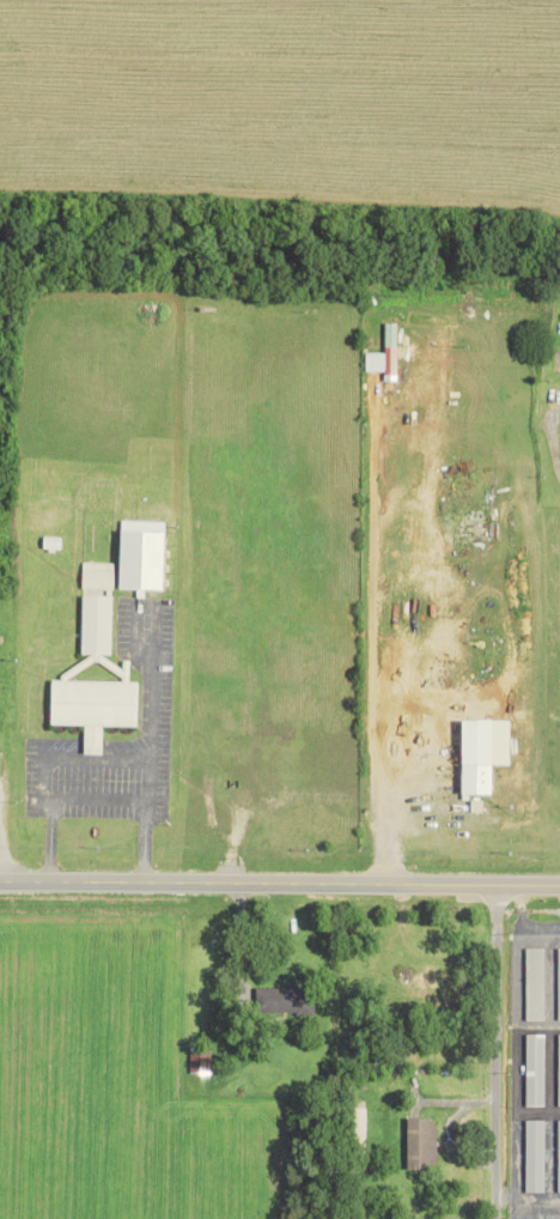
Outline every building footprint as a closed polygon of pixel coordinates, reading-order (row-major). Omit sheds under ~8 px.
[(397,374),(397,345),(385,345),(384,374),(397,374)] [(119,588),(164,589),(166,529),(131,528),(131,520),(121,520),(119,588)] [(61,537),(43,537),(43,550),(60,550),(61,537)] [(113,563),(82,562),(82,589),(113,590),(113,563)] [(80,653),(111,654),(113,595),(82,594),(80,653)] [(137,725),(138,680),(51,679),(50,724),(137,725)] [(464,718),(463,794),(493,794),(494,719),(464,718)] [(524,948),(526,1021),(544,1020),(543,948),(524,948)] [(315,1012),(314,986),(256,988),(257,1014),(315,1012)] [(545,1106),(544,1034),(524,1034),(526,1106),(545,1106)] [(408,1117),(407,1169),(435,1169),(436,1118),(408,1117)] [(525,1192),(544,1192),(544,1120),(526,1120),(525,1192)]
